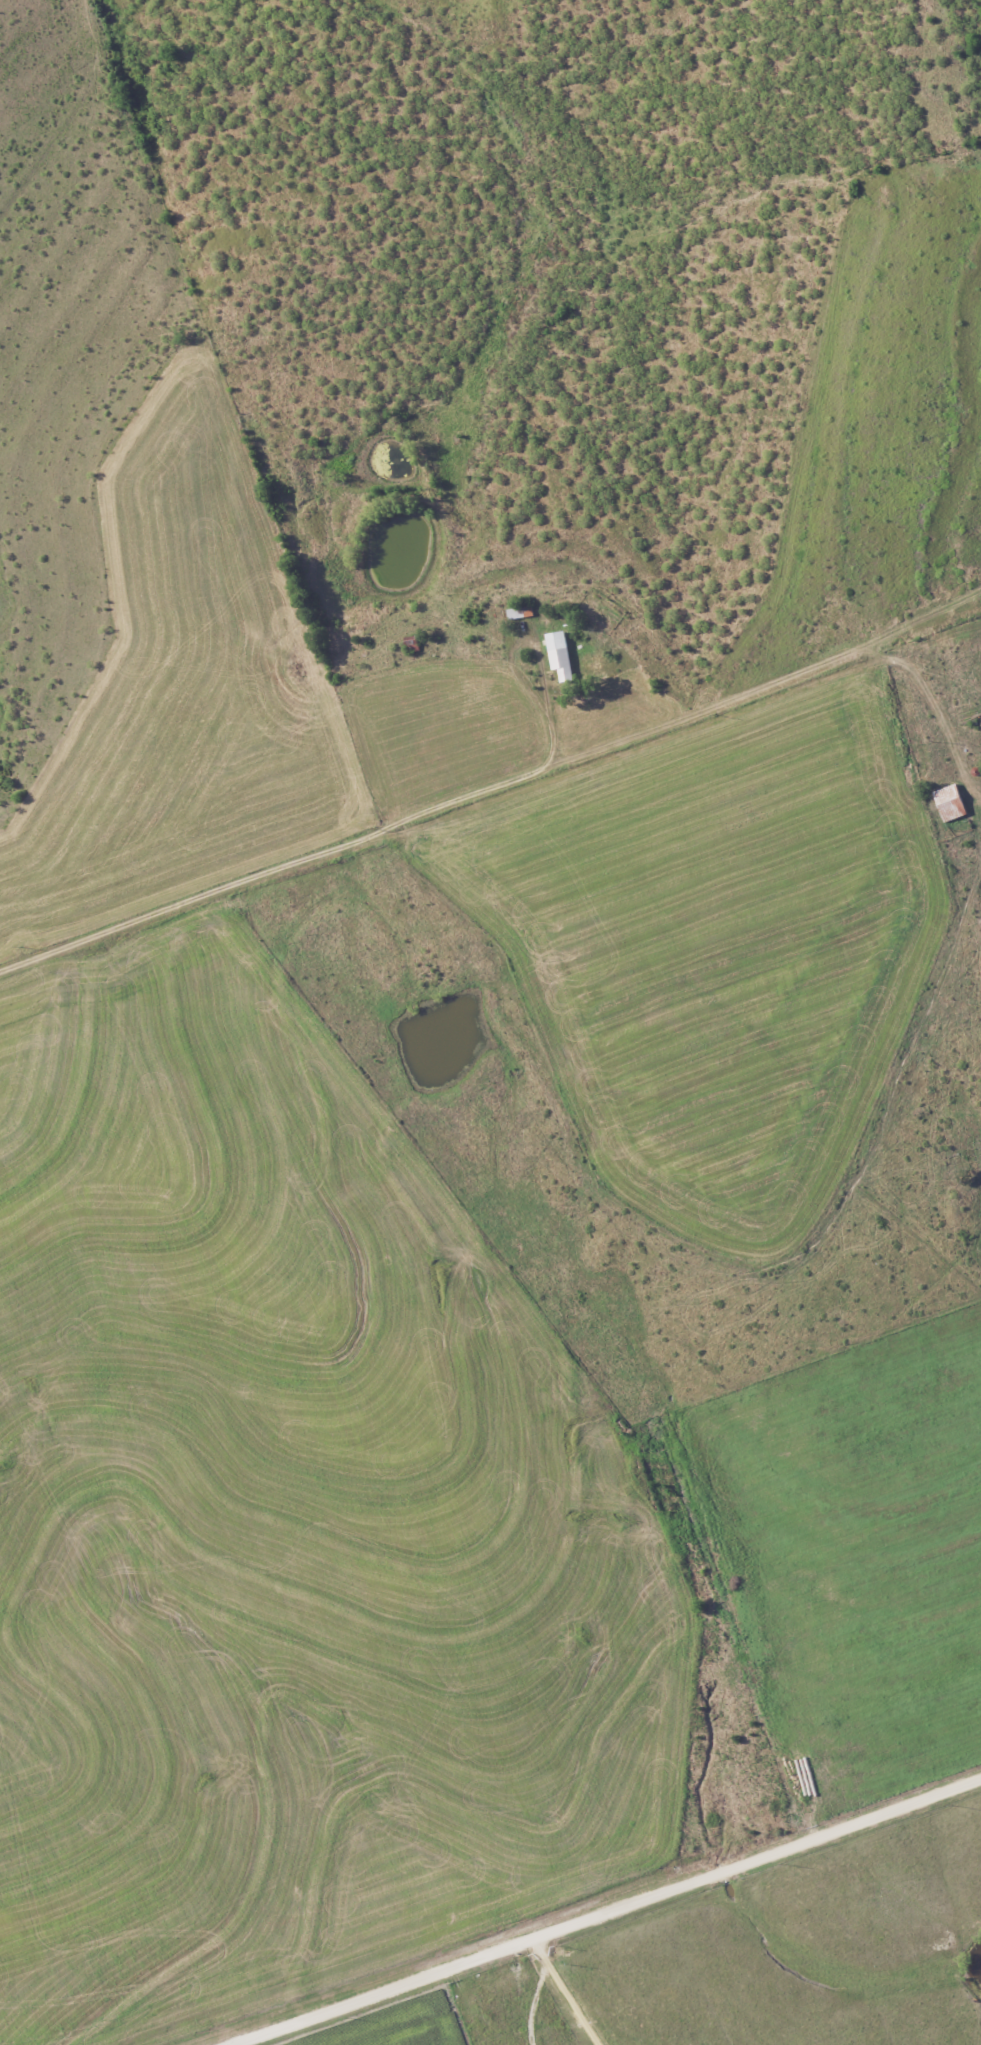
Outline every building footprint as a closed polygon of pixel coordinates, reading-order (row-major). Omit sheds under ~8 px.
[(568,631),(548,633),(552,670),(560,669),(562,682),(573,680),(568,631)] [(933,791),(945,822),(968,813),(957,783),(933,791)]
